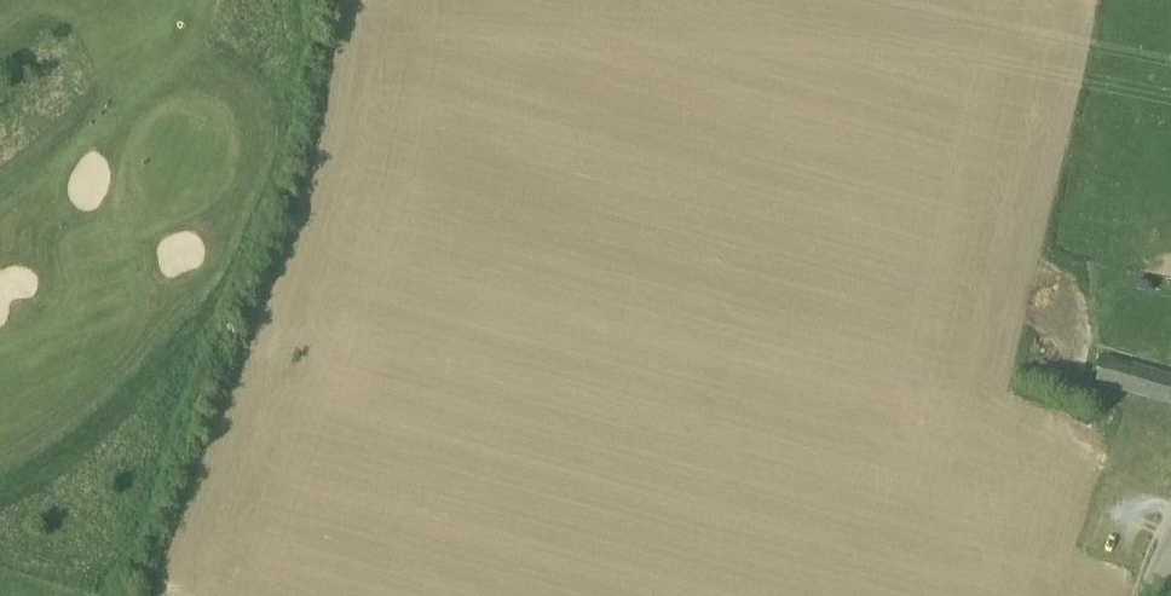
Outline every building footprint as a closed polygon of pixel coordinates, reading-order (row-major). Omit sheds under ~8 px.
[(1104,358),(1097,385),(1170,405),(1170,377),(1104,358)]
